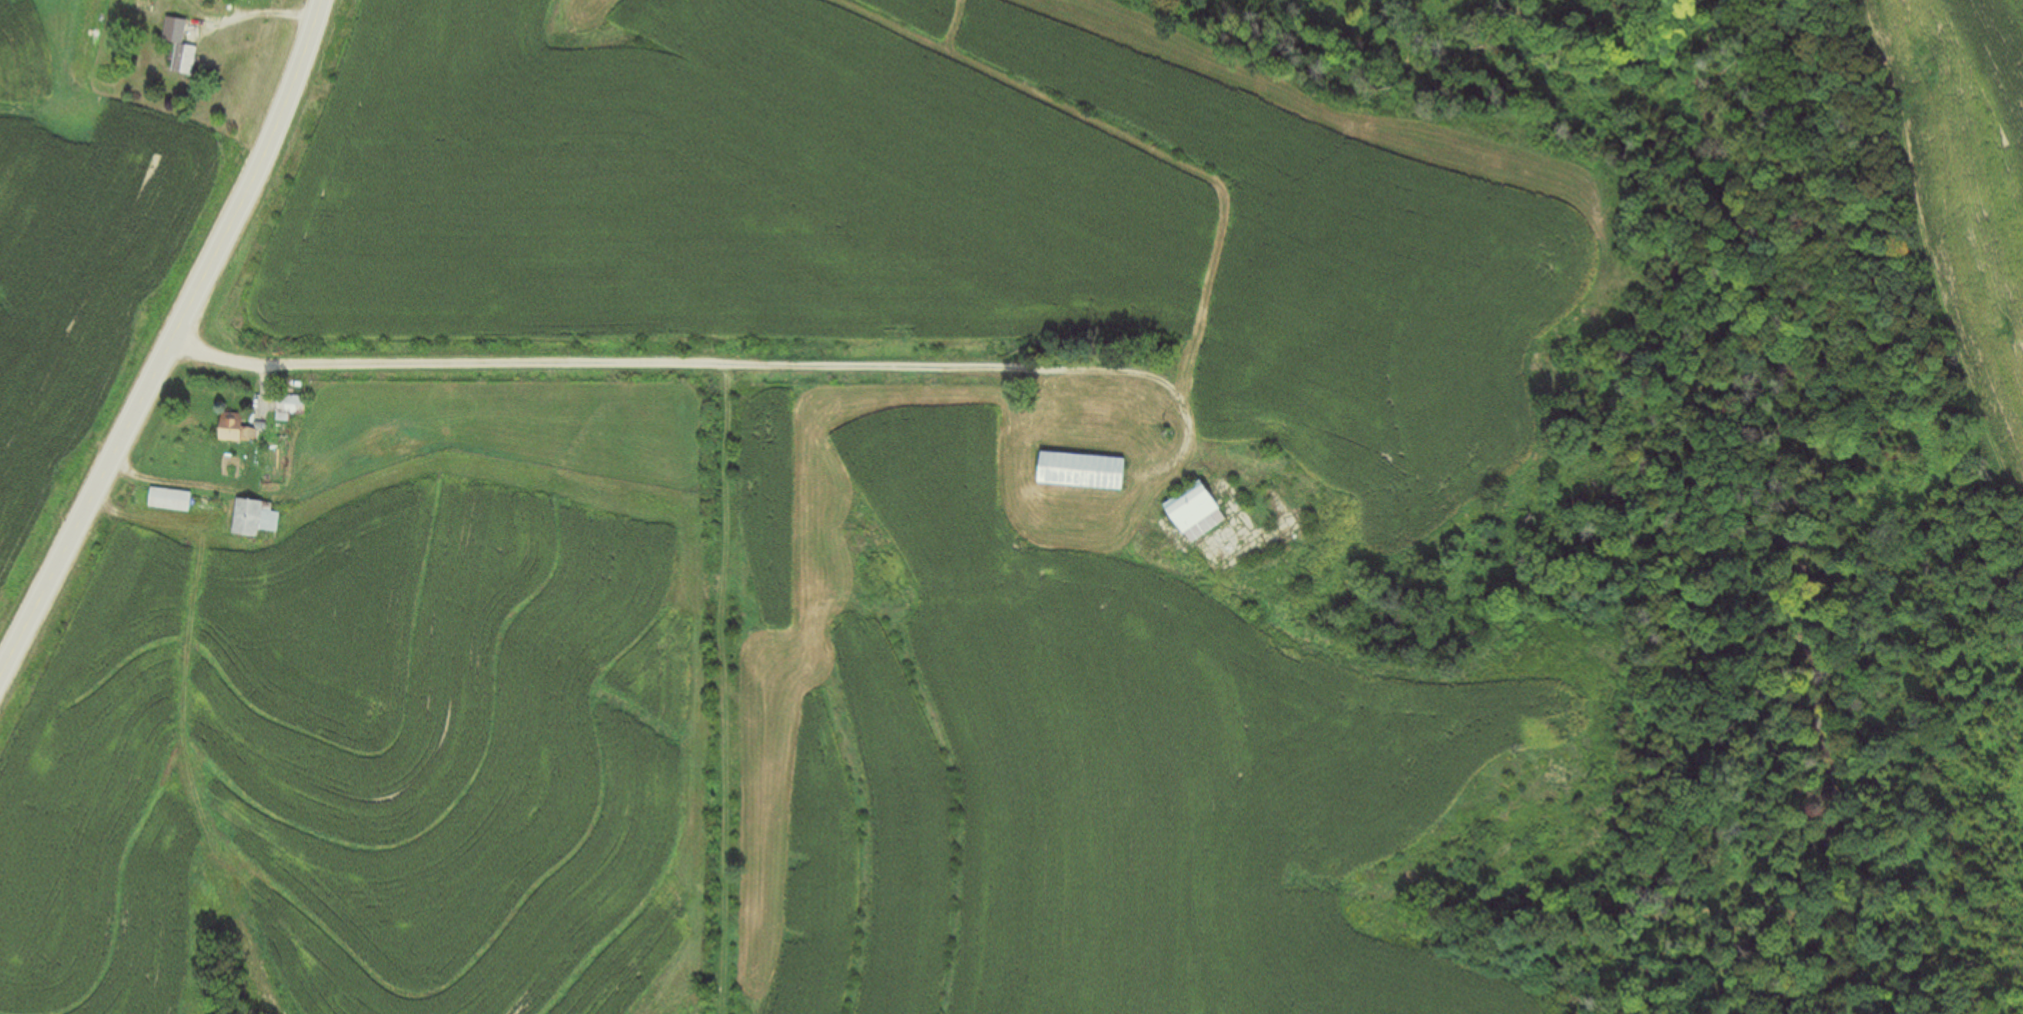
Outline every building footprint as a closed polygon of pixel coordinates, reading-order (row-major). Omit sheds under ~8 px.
[(194,48),(180,47),(184,21),(164,19),(161,44),(173,46),(169,74),(190,77),(194,48)] [(302,398),(275,398),(275,415),(302,415),(302,398)] [(257,431),(239,429),(241,417),(217,414),(214,442),(255,447),(257,431)] [(1035,454),(1033,485),(1119,492),(1121,461),(1035,454)] [(1184,547),(1222,523),(1196,483),(1158,507),(1184,547)] [(147,508),(190,508),(190,492),(147,492),(147,508)] [(275,540),(278,514),(269,513),(270,505),(233,501),(230,536),(275,540)]
